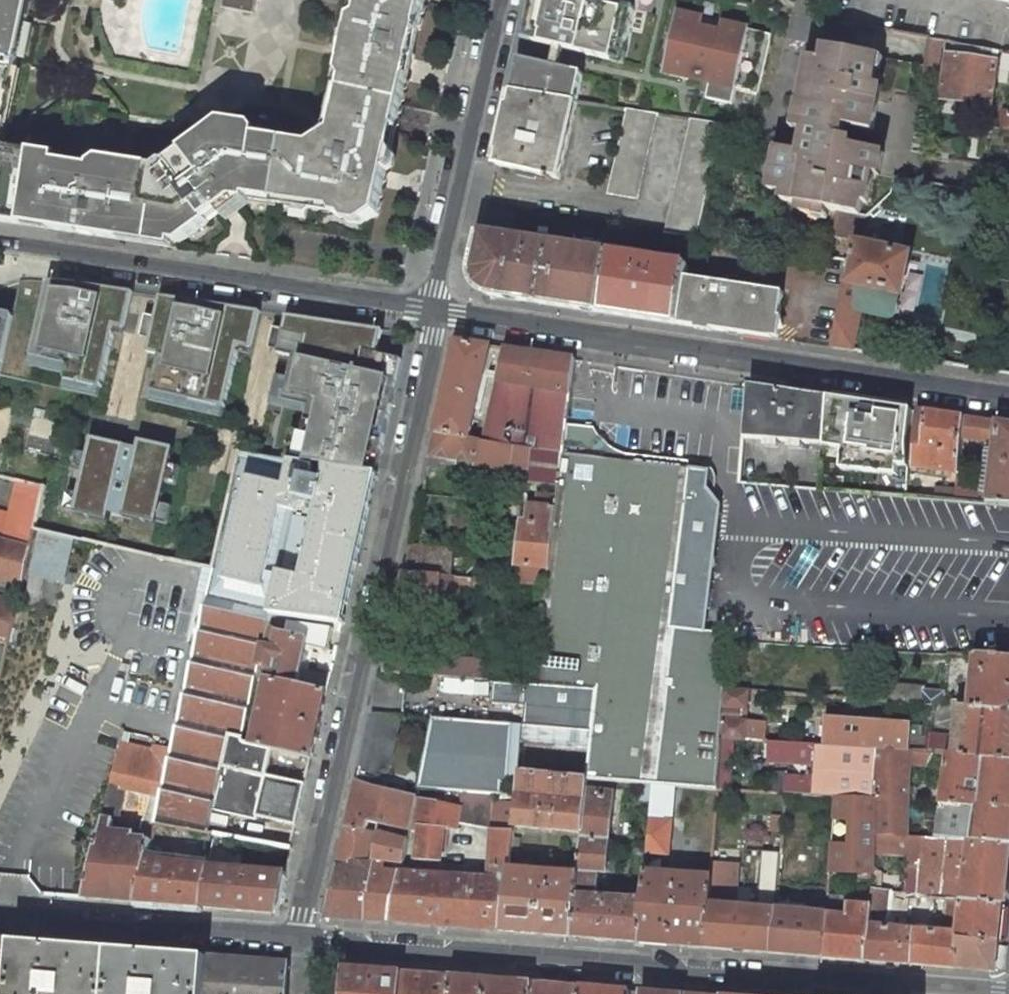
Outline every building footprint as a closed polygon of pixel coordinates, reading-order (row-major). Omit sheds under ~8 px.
[(8,63),(21,0),(0,0),(0,61),(8,63)] [(221,7),(251,13),(254,0),(222,0),(221,7)] [(408,63),(408,62),(412,61),(414,57),(414,53),(414,50),(411,47),(414,35),(420,31),(427,0),(364,0),(359,20),(363,26),(361,35),(356,34),(350,64),(355,65),(353,74),(347,78),(334,134),(339,140),(337,150),(288,142),(278,203),(289,205),(295,201),(305,203),(309,208),(335,213),(338,217),(368,222),(379,215),(393,151),(390,146),(392,133),(397,134),(408,82),(404,81),(408,63)] [(598,0),(534,0),(525,41),(622,63),(635,8),(598,0)] [(679,13),(665,72),(712,82),(708,99),(734,105),(738,88),(759,93),(773,34),(679,13)] [(940,40),(929,38),(925,69),(936,71),(940,40)] [(997,50),(948,41),(941,98),(990,104),(997,50)] [(811,57),(803,103),(807,103),(803,129),(806,130),(802,151),(778,147),(770,190),(783,192),(782,201),(798,205),(828,210),(837,212),(860,216),(868,172),(874,173),(878,150),(851,145),(852,138),(843,137),(845,127),(874,132),(883,85),(877,83),(870,82),(875,55),(827,46),(825,59),(811,57)] [(877,83),(882,57),(875,55),(870,82),(877,83)] [(578,102),(583,75),(520,61),(513,91),(578,102)] [(578,102),(513,91),(497,165),(560,180),(578,102)] [(801,102),(796,128),(803,129),(807,103),(803,103),(801,102)] [(657,114),(628,110),(608,194),(637,199),(657,114)] [(722,125),(692,120),(666,233),(696,237),(722,125)] [(278,203),(288,142),(287,143),(229,133),(211,147),(205,139),(172,164),(175,168),(161,178),(57,162),(57,166),(33,162),(24,219),(50,223),(49,229),(95,236),(96,231),(111,234),(110,238),(123,240),(124,234),(174,242),(181,243),(221,213),(243,198),(250,199),(278,203)] [(878,150),(874,173),(880,174),(884,151),(878,150)] [(24,225),(24,219),(33,162),(5,158),(0,153),(0,221),(24,225)] [(250,203),(250,199),(243,198),(221,213),(227,221),(250,203)] [(828,210),(798,205),(797,210),(828,216),(828,210)] [(516,212),(487,207),(481,234),(512,238),(516,212)] [(832,236),(859,241),(864,216),(860,216),(837,212),(832,236)] [(49,229),(50,223),(24,219),(24,225),(49,229)] [(174,242),(124,234),(123,240),(137,242),(173,248),(174,242)] [(512,238),(481,234),(473,270),(490,295),(600,312),(608,253),(512,238)] [(860,244),(855,244),(850,267),(851,267),(833,347),(855,351),(864,311),(893,317),(899,294),(900,294),(909,255),(881,249),(879,244),(864,240),(860,244)] [(687,265),(608,253),(600,312),(678,324),(685,278),(687,265)] [(133,293),(47,276),(31,358),(69,365),(63,393),(99,400),(113,329),(126,332),(133,293)] [(784,292),(685,278),(678,324),(772,338),(776,317),(780,317),(784,292)] [(260,316),(159,295),(146,358),(157,360),(148,404),(222,419),(237,347),(253,350),(260,316)] [(380,330),(285,311),(267,404),(313,412),(303,465),(377,479),(401,357),(376,352),(380,330)] [(491,346),(456,341),(436,432),(470,438),(491,346)] [(575,358),(505,348),(485,440),(532,448),(563,453),(566,426),(570,394),(575,358)] [(828,397),(748,385),(744,438),(824,444),(825,431),(828,397)] [(912,410),(828,397),(825,431),(908,440),(912,410)] [(964,418),(919,411),(915,444),(916,444),(913,466),(958,474),(962,437),(964,418)] [(998,423),(964,418),(962,437),(996,441),(998,423)] [(998,423),(996,441),(990,495),(989,504),(1008,505),(1008,424),(998,423)] [(182,444),(93,424),(74,508),(163,528),(182,444)] [(692,630),(712,474),(627,463),(603,459),(591,441),(592,429),(566,426),(563,453),(559,485),(558,497),(556,507),(549,568),(547,584),(537,664),(534,683),(597,688),(590,752),(588,777),(641,782),(653,783),(718,789),(722,737),(725,689),(729,634),(692,630)] [(470,438),(436,432),(431,455),(475,462),(480,439),(470,438)] [(485,440),(480,439),(475,462),(530,470),(532,448),(485,440)] [(563,453),(532,448),(530,470),(529,483),(559,485),(563,453)] [(303,465),(241,453),(189,677),(187,688),(178,725),(173,749),(163,794),(156,823),(210,833),(214,810),(258,819),(258,817),(296,825),(306,784),(267,775),(273,747),(253,742),(247,741),(244,738),(244,735),(258,675),(268,630),(272,613),(342,623),(377,479),(303,465)] [(909,468),(823,460),(821,489),(907,496),(909,468)] [(29,548),(33,530),(41,495),(43,486),(16,479),(7,515),(0,513),(0,541),(29,548)] [(956,490),(937,487),(937,499),(955,501),(956,491),(956,490)] [(506,491),(484,488),(482,501),(505,503),(506,491)] [(990,495),(956,491),(955,501),(989,504),(990,495)] [(549,568),(556,507),(558,497),(537,496),(537,506),(526,505),(525,521),(521,521),(516,566),(519,566),(518,582),(547,584),(549,568)] [(75,539),(38,530),(27,574),(64,582),(75,539)] [(0,541),(0,581),(20,587),(22,577),(29,548),(0,541)] [(453,550),(410,546),(404,572),(450,576),(453,550)] [(450,576),(404,572),(398,601),(453,607),(455,590),(456,577),(450,576)] [(472,578),(456,577),(455,590),(471,591),(472,578)] [(7,644),(16,604),(20,587),(0,581),(0,643),(7,644)] [(286,634),(268,630),(258,675),(268,677),(298,684),(306,645),(328,650),(333,627),(289,617),(286,634)] [(537,664),(386,653),(382,671),(490,680),(534,683),(537,664)] [(975,656),(971,701),(970,707),(1008,710),(1008,659),(975,656)] [(330,675),(305,669),(302,685),(327,691),(330,675)] [(298,684),(268,677),(253,742),(273,747),(312,758),(327,691),(302,685),(298,684)] [(534,683),(490,680),(489,699),(522,702),(520,725),(519,746),(590,752),(597,688),(534,683)] [(923,687),(888,685),(887,701),(942,705),(943,691),(922,690),(923,687)] [(722,737),(762,740),(764,722),(740,720),(741,708),(747,709),(749,690),(725,689),(722,737)] [(970,707),(958,706),(955,738),(930,735),(928,753),(933,754),(948,755),(953,755),(1008,760),(1008,710),(970,707)] [(520,725),(508,724),(495,723),(431,718),(417,788),(462,791),(495,794),(501,794),(502,783),(517,785),(519,746),(520,725)] [(149,737),(123,731),(110,784),(126,787),(163,794),(173,749),(158,745),(149,737)] [(811,764),(813,744),(769,741),(767,761),(811,764)] [(912,752),(824,745),(823,796),(835,797),(876,799),(874,833),(905,835),(911,765),(912,752)] [(928,753),(912,752),(911,765),(927,766),(933,754),(928,753)] [(948,755),(936,837),(969,839),(969,840),(1008,846),(1008,760),(953,755),(948,755)] [(381,771),(360,767),(357,781),(347,826),(367,830),(369,822),(389,825),(410,829),(416,797),(377,789),(381,771)] [(588,778),(520,772),(519,785),(517,796),(516,803),(514,825),(582,831),(586,793),(588,778)] [(814,779),(786,777),(785,794),(813,795),(814,779)] [(653,783),(641,782),(640,799),(652,800),(653,788),(653,783)] [(517,785),(502,783),(501,794),(517,796),(519,785),(517,785)] [(126,787),(110,784),(103,818),(114,820),(118,821),(126,787)] [(673,790),(653,788),(652,800),(647,852),(667,854),(673,790)] [(495,794),(462,791),(460,806),(457,824),(491,829),(513,830),(514,825),(516,803),(500,801),(494,801),(495,794)] [(614,796),(586,793),(582,831),(581,841),(609,843),(614,796)] [(500,801),(516,803),(517,796),(501,794),(500,801)] [(460,806),(416,797),(410,829),(419,832),(415,856),(414,860),(440,861),(442,847),(445,847),(448,828),(456,829),(457,824),(460,806)] [(876,799),(835,797),(829,868),(854,870),(871,871),(873,842),(874,833),(876,799)] [(114,820),(103,818),(99,835),(85,898),(138,902),(148,858),(152,841),(110,836),(114,820)] [(210,833),(156,823),(152,841),(211,852),(215,834),(210,833)] [(410,829),(389,825),(388,837),(407,841),(410,829)] [(359,868),(367,830),(347,826),(338,866),(359,868)] [(419,832),(410,829),(407,841),(405,854),(415,856),(419,832)] [(513,830),(491,829),(489,868),(489,878),(507,880),(508,867),(513,830)] [(905,835),(874,833),(873,842),(904,844),(905,835)] [(388,837),(380,835),(374,862),(372,869),(373,869),(382,870),(382,862),(403,862),(405,854),(407,841),(388,837)] [(921,836),(908,835),(907,851),(913,852),(911,871),(919,872),(920,853),(921,836)] [(969,840),(968,851),(964,879),(962,901),(1002,904),(1005,901),(1008,865),(1008,846),(969,840)] [(609,843),(581,841),(578,870),(598,872),(606,873),(609,843)] [(936,853),(920,853),(919,872),(917,897),(933,899),(936,853)] [(208,867),(148,858),(138,902),(199,907),(208,867)] [(739,866),(712,864),(711,877),(709,904),(737,906),(739,866)] [(338,866),(326,917),(364,920),(373,869),(372,869),(359,868),(338,866)] [(286,873),(208,867),(199,907),(277,913),(286,873)] [(578,873),(508,867),(507,880),(500,931),(571,937),(576,895),(578,873)] [(454,876),(401,872),(392,922),(500,931),(507,880),(489,878),(474,877),(470,869),(455,868),(454,876)] [(778,869),(760,868),(757,908),(775,909),(778,869)] [(854,870),(829,868),(828,876),(854,878),(854,870)] [(382,870),(373,869),(364,920),(392,922),(401,872),(382,870)] [(598,872),(578,870),(578,873),(576,895),(599,897),(596,894),(598,872)] [(645,871),(632,870),(630,888),(643,889),(645,872),(645,871)] [(711,877),(645,872),(643,889),(642,900),(638,942),(706,948),(709,904),(711,877)] [(964,879),(951,877),(948,900),(962,901),(964,879)] [(891,891),(870,889),(869,906),(868,924),(887,926),(891,891)] [(599,897),(576,895),(571,937),(638,942),(642,900),(599,897)] [(841,897),(827,896),(825,914),(822,957),(865,961),(868,924),(869,906),(841,904),(841,897)] [(1002,904),(962,901),(948,900),(946,918),(959,920),(958,933),(959,933),(958,938),(998,943),(1002,904)] [(737,906),(709,904),(706,948),(771,953),(775,909),(757,908),(737,906)] [(825,914),(775,909),(771,953),(822,957),(825,914)] [(887,926),(868,924),(865,961),(902,964),(905,928),(887,926)] [(902,964),(914,965),(917,929),(905,928),(902,964)] [(958,933),(917,929),(914,965),(957,968),(958,938),(959,933),(958,933)] [(998,943),(958,938),(957,968),(995,971),(998,943)] [(0,942),(0,993),(8,993),(12,943),(0,942)] [(12,943),(8,993),(206,993),(208,958),(12,943)] [(208,958),(206,993),(286,993),(287,965),(208,958)] [(344,969),(343,982),(343,993),(401,993),(402,974),(344,969)] [(402,974),(401,993),(451,993),(451,978),(402,974)] [(451,978),(451,993),(531,993),(532,984),(451,978)] [(532,984),(531,993),(581,993),(581,988),(532,984)]
